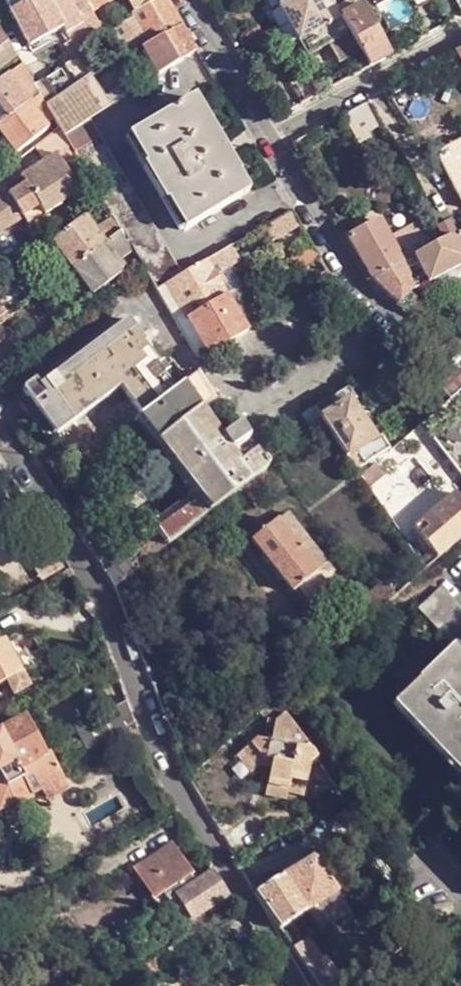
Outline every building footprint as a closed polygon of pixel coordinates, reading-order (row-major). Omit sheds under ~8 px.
[(14,16),(40,0),(4,0),(14,16)] [(14,16),(33,48),(63,30),(45,0),(40,0),(14,16)] [(63,30),(70,41),(75,38),(80,45),(104,31),(98,21),(92,12),(85,0),(45,0),(63,30)] [(92,12),(112,0),(85,0),(92,12)] [(134,13),(156,0),(126,0),(134,13)] [(182,25),(167,0),(156,0),(134,13),(133,14),(148,40),(140,45),(142,48),(143,48),(182,25)] [(350,33),(342,18),(331,0),(290,0),(279,7),(307,57),(350,33)] [(342,18),(360,8),(356,0),(331,0),(342,18)] [(408,47),(381,0),(356,0),(360,8),(389,57),(408,47)] [(370,67),(389,57),(360,8),(342,18),(350,33),(370,67)] [(118,22),(136,52),(142,48),(140,45),(148,40),(133,14),(118,22)] [(108,15),(98,21),(104,31),(114,25),(108,15)] [(158,74),(196,50),(182,25),(143,48),(152,63),(158,74)] [(18,59),(0,28),(0,72),(18,59)] [(79,57),(80,45),(75,38),(70,41),(64,46),(72,58),(77,55),(78,57),(79,57)] [(136,52),(126,58),(134,73),(152,63),(143,48),(142,48),(136,52)] [(35,85),(40,94),(48,107),(70,93),(75,101),(97,87),(92,77),(87,70),(79,57),(78,57),(77,55),(72,58),(33,83),(35,85)] [(100,62),(87,70),(92,77),(105,70),(100,62)] [(25,70),(11,81),(22,95),(35,85),(33,83),(25,70)] [(29,104),(22,95),(11,81),(8,77),(0,83),(0,125),(29,104)] [(22,95),(29,104),(40,94),(35,85),(22,95)] [(87,122),(89,120),(109,107),(97,87),(75,101),(87,122)] [(65,135),(87,122),(75,101),(70,93),(48,107),(54,116),(58,123),(61,128),(65,135)] [(29,104),(44,124),(54,116),(48,107),(40,94),(29,104)] [(250,192),(238,173),(235,175),(226,160),(218,146),(201,118),(204,117),(193,98),(129,137),(130,139),(132,138),(149,167),(147,168),(166,199),(168,198),(186,228),(184,229),(185,231),(250,192)] [(365,103),(347,113),(361,138),(378,128),(365,103)] [(0,125),(0,133),(17,155),(48,130),(44,124),(29,104),(0,125)] [(133,248),(158,289),(167,284),(181,276),(89,120),(87,122),(65,135),(64,136),(77,158),(99,194),(113,217),(120,230),(121,231),(122,230),(133,248)] [(52,127),(56,132),(61,128),(58,123),(52,127)] [(56,132),(36,147),(46,161),(59,153),(61,158),(64,156),(69,163),(77,158),(64,136),(65,135),(61,128),(56,132)] [(341,142),(335,131),(325,138),(330,148),(341,142)] [(435,149),(460,196),(460,135),(435,149)] [(10,190),(0,196),(0,235),(27,219),(34,230),(51,220),(48,214),(83,192),(61,158),(59,153),(46,161),(23,175),(27,182),(12,192),(10,190)] [(7,185),(10,190),(12,192),(27,182),(23,175),(7,185)] [(273,241),(300,224),(292,211),(264,227),(273,241)] [(54,241),(75,268),(101,247),(105,244),(104,243),(95,231),(85,217),(54,241)] [(113,217),(95,231),(104,243),(120,230),(113,217)] [(350,238),(375,280),(402,266),(415,259),(435,248),(429,238),(426,236),(417,222),(389,237),(380,221),(350,238)] [(113,264),(133,248),(122,230),(121,231),(105,244),(101,247),(113,264)] [(428,283),(429,284),(460,267),(460,234),(435,248),(415,259),(428,283)] [(121,274),(113,264),(101,247),(75,268),(94,294),(121,274)] [(233,248),(214,259),(224,277),(236,269),(243,265),(233,248)] [(214,273),(228,297),(240,290),(246,286),(236,269),(224,277),(214,259),(208,263),(214,273)] [(415,259),(402,266),(414,290),(428,283),(415,259)] [(167,284),(188,319),(228,297),(214,273),(208,263),(207,261),(181,276),(167,284)] [(390,297),(393,300),(414,290),(402,266),(375,280),(380,288),(390,297)] [(167,284),(158,289),(179,325),(188,319),(167,284)] [(228,297),(249,331),(261,324),(240,290),(228,297)] [(188,319),(210,354),(249,331),(228,297),(188,319)] [(12,316),(9,311),(0,318),(0,326),(12,316)] [(122,386),(145,415),(171,395),(178,391),(164,373),(173,366),(165,356),(158,361),(148,369),(127,343),(137,334),(139,332),(127,318),(41,386),(35,380),(23,390),(29,399),(43,416),(36,423),(51,442),(59,436),(76,422),(122,386)] [(188,319),(179,325),(200,359),(210,354),(188,319)] [(148,369),(158,361),(137,334),(127,343),(148,369)] [(460,392),(460,370),(453,368),(442,382),(442,389),(452,400),(460,392)] [(171,395),(188,422),(202,412),(203,413),(216,402),(199,373),(184,385),(178,391),(171,395)] [(327,426),(359,471),(376,459),(391,453),(381,438),(374,439),(350,406),(355,402),(347,390),(316,409),(327,426)] [(139,419),(159,445),(188,422),(171,395),(145,415),(139,419)] [(21,404),(36,423),(43,416),(29,399),(21,404)] [(317,434),(327,426),(316,409),(305,416),(317,434)] [(99,562),(116,587),(168,547),(214,512),(268,471),(258,457),(242,468),(230,452),(248,440),(241,427),(223,439),(203,413),(202,412),(188,422),(159,445),(197,494),(120,552),(115,544),(109,548),(99,562)] [(78,425),(76,422),(59,436),(61,439),(78,425)] [(371,488),(388,513),(397,506),(381,482),(371,488)] [(441,557),(460,539),(460,496),(458,492),(416,529),(441,557)] [(268,514),(246,533),(254,544),(279,524),(271,514),(268,514)] [(289,537),(296,532),(286,519),(279,524),(289,537)] [(254,544),(295,593),(319,574),(289,537),(279,524),(254,544)] [(319,574),(326,568),(296,532),(289,537),(319,574)] [(303,604),(334,579),(326,568),(319,574),(295,593),(303,604)] [(368,595),(380,610),(398,595),(385,580),(368,595)] [(460,655),(460,610),(441,589),(418,611),(456,649),(460,655)] [(4,641),(0,643),(0,687),(22,675),(4,641)] [(456,649),(396,707),(460,774),(460,773),(460,655),(456,649)] [(278,724),(287,716),(278,702),(266,711),(278,724)] [(314,767),(319,761),(287,716),(278,724),(273,743),(260,741),(240,758),(254,775),(263,767),(270,761),(276,763),(274,769),(271,787),(291,792),(294,783),(308,785),(309,785),(314,767)] [(57,764),(51,753),(43,759),(22,722),(0,733),(0,773),(0,772),(4,779),(7,781),(11,789),(57,764)] [(270,761),(263,767),(274,769),(276,763),(270,761)] [(74,795),(57,764),(11,789),(23,811),(38,804),(34,797),(43,792),(52,808),(74,795)] [(306,798),(308,785),(294,783),(291,792),(291,795),(306,798)] [(289,801),(291,795),(291,792),(271,787),(268,797),(289,801)] [(227,898),(211,874),(193,885),(189,879),(195,875),(174,842),(139,865),(158,895),(152,899),(164,915),(181,904),(193,921),(227,898)] [(338,895),(315,861),(256,896),(279,930),(307,914),(338,895)] [(351,914),(338,895),(307,914),(320,932),(351,914)] [(293,949),(307,970),(318,962),(323,959),(309,938),(293,949)] [(319,985),(335,985),(318,962),(307,970),(319,985)] [(121,975),(101,985),(126,985),(121,975)]
